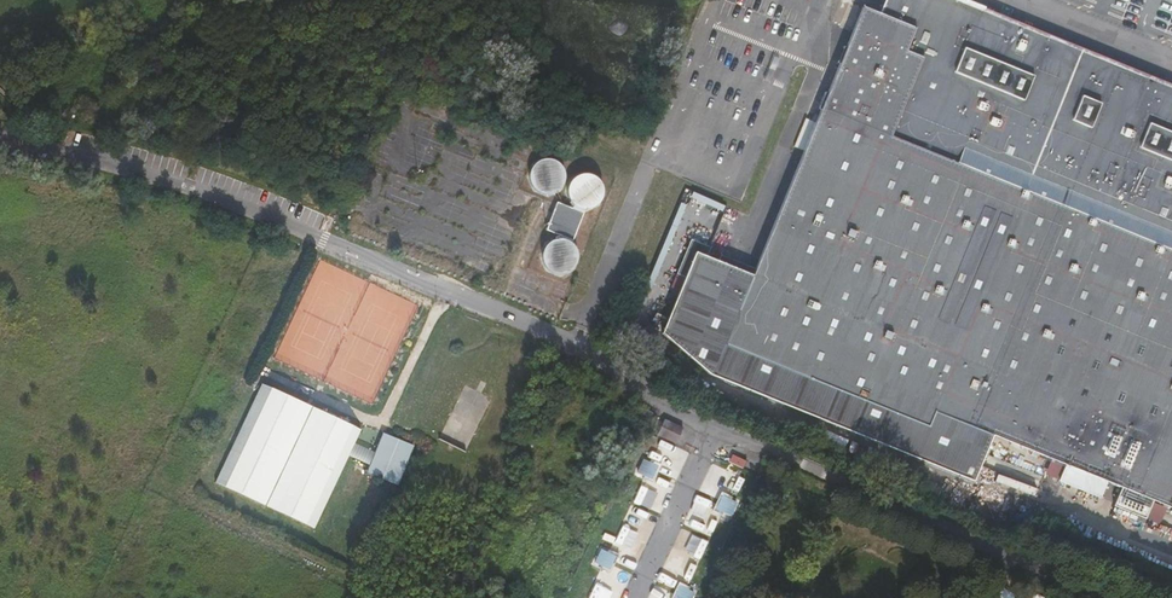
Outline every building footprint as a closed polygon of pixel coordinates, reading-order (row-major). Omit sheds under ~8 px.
[(879,19),(862,13),(758,273),(699,250),(661,348),(667,363),(976,486),(994,441),(1064,468),(1053,498),(1084,510),(1096,482),(1166,509),(1171,496),(1171,92),(1169,91),(1169,86),(957,2),(952,0),(887,0),(879,19)] [(568,180),(554,156),(528,172),(543,196),(568,180)] [(547,230),(574,239),(585,207),(594,210),(604,181),(575,171),(564,202),(557,199),(547,230)] [(569,243),(548,243),(549,269),(570,269),(569,243)] [(310,524),(359,426),(357,426),(260,378),(212,475),(310,524)] [(658,468),(642,461),(636,475),(652,482),(658,468)] [(344,477),(357,484),(364,487),(368,480),(346,471),(344,477)] [(361,494),(363,490),(356,486),(354,491),(361,494)] [(737,504),(721,497),(715,511),(731,518),(737,504)] [(616,557),(601,550),(594,564),(610,571),(616,557)] [(678,586),(673,597),(692,597),(694,593),(678,586)]
